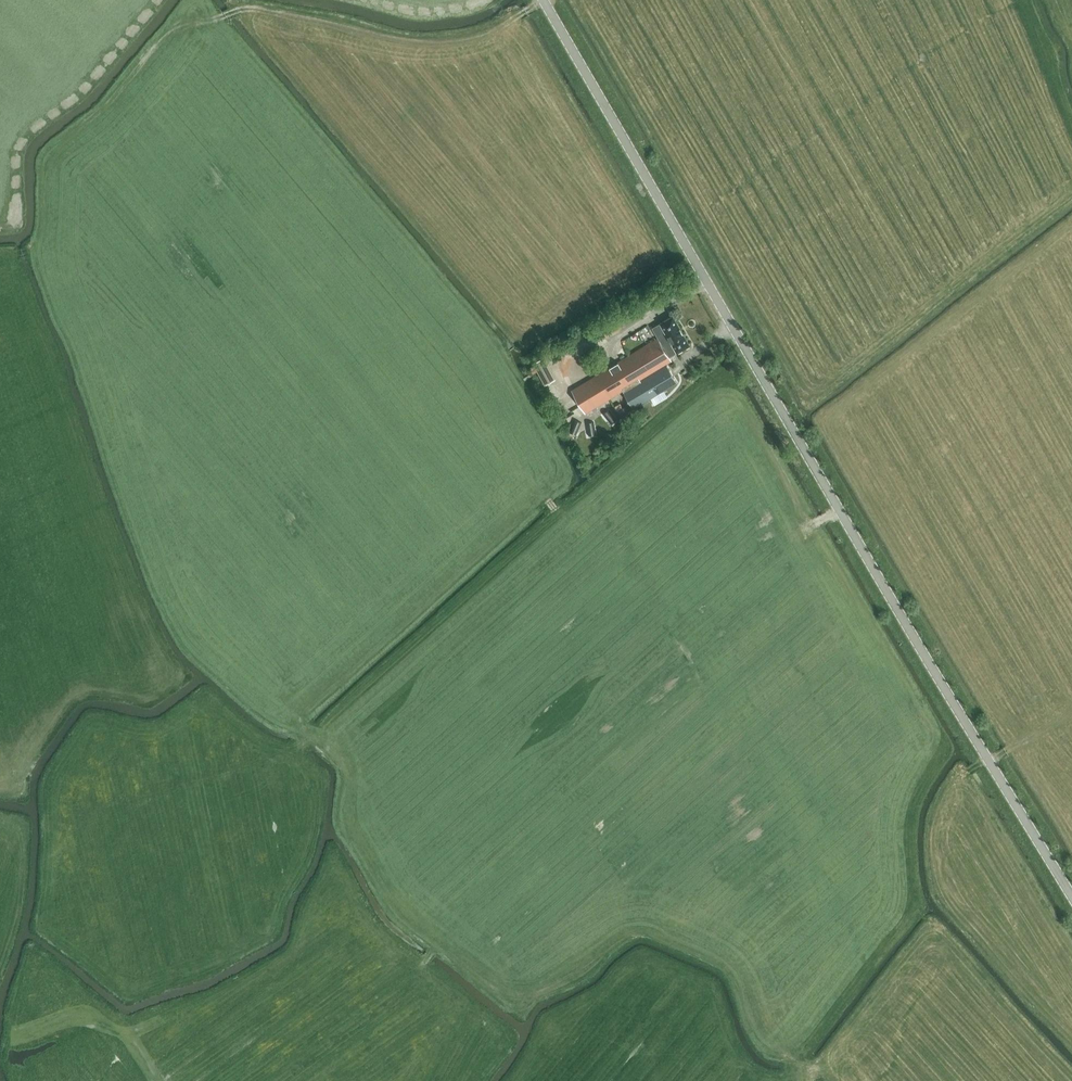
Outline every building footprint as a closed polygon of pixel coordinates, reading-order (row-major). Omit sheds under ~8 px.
[(610,367),(571,391),(585,413),(624,390),(666,364),(672,361),(670,357),(690,345),(673,315),(652,328),(658,338),(617,363),(618,365),(612,369),(610,367)] [(533,363),(535,366),(530,368),(533,373),(537,371),(544,384),(555,378),(547,362),(544,357),(533,363)] [(624,390),(634,408),(677,382),(666,364),(624,390)] [(617,420),(608,409),(602,414),(611,425),(617,420)] [(596,435),(594,421),(586,423),(588,437),(596,435)]
